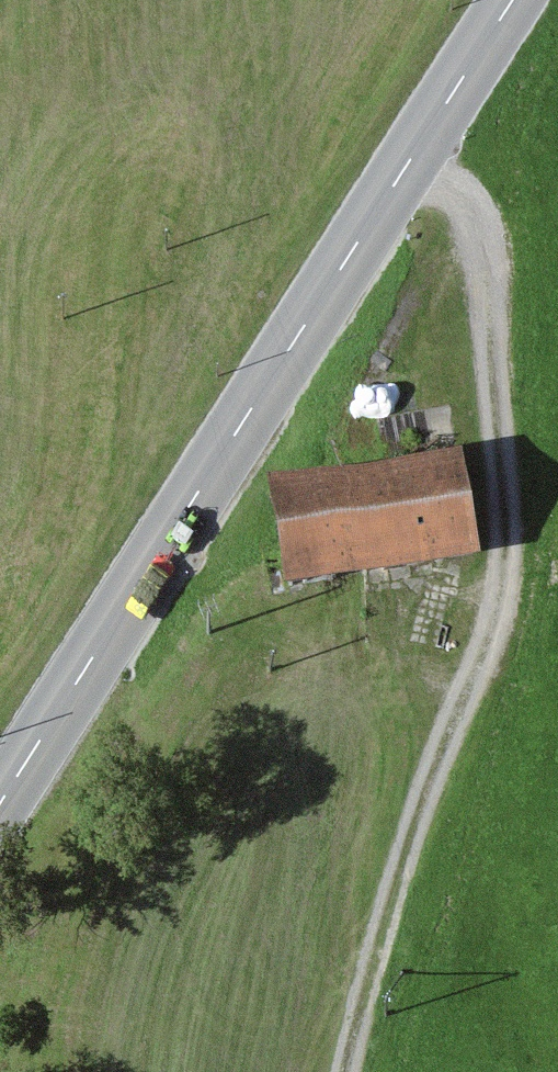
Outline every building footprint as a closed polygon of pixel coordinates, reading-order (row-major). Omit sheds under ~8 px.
[(469,550),(453,463),(380,476),(265,497),(280,583),(469,550)]
